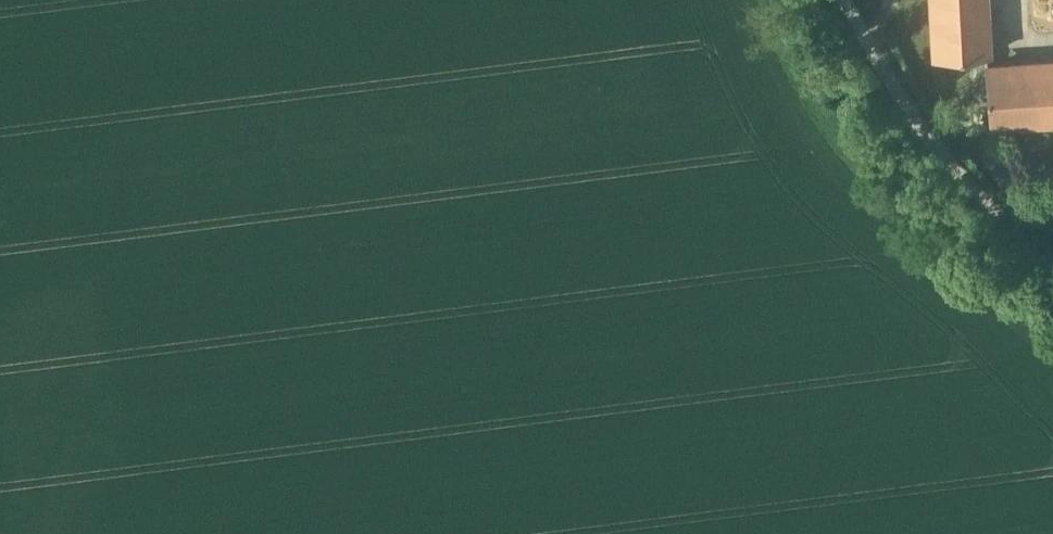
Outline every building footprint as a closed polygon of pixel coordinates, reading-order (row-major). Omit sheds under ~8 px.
[(939,57),(993,53),(990,0),(935,0),(939,57)] [(986,67),(990,123),(1052,119),(1052,63),(986,67)]
